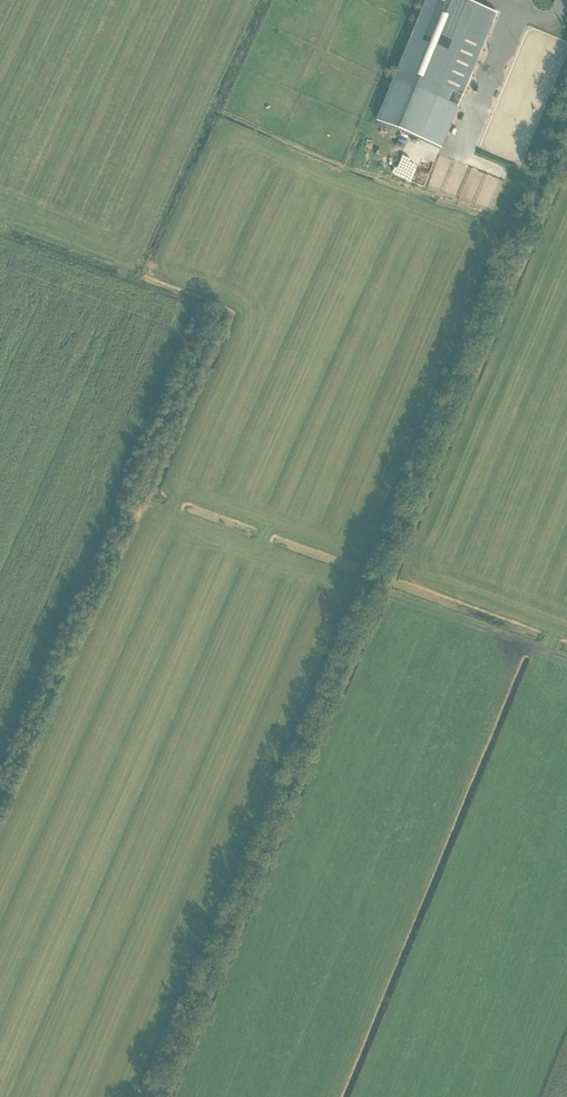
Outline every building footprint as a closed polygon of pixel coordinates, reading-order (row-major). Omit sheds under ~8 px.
[(468,0),(446,0),(445,3),(438,0),(426,0),(377,122),(442,148),(498,13),(468,0)]
